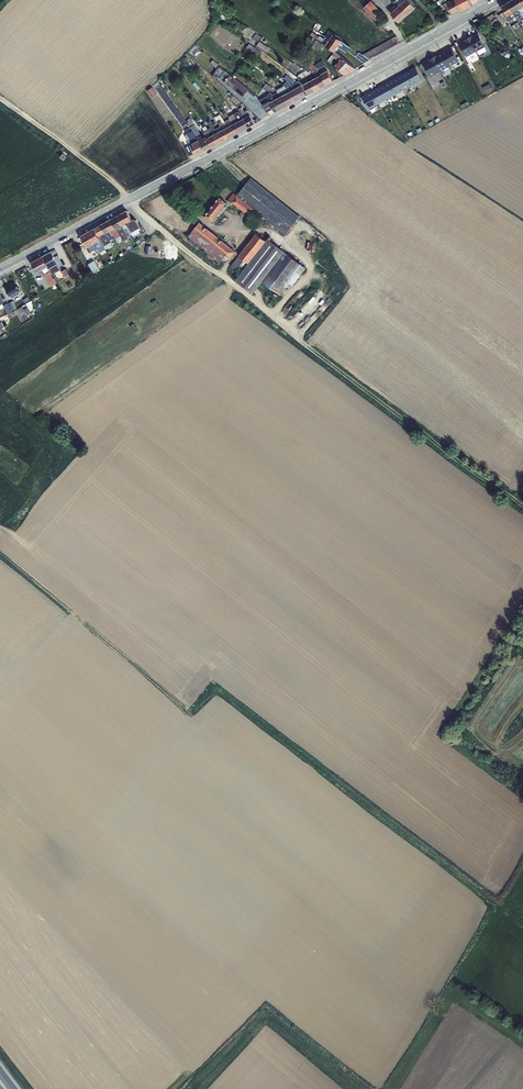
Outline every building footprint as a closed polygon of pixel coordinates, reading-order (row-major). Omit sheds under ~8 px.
[(379,25),(387,18),(371,1),(370,0),(357,0),(379,25)] [(394,2),(395,3),(389,9),(392,12),(405,0),(395,0),(394,2)] [(398,22),(415,7),(409,0),(405,0),(392,12),(391,13),(398,22)] [(453,13),(460,9),(455,0),(452,0),(447,4),(446,3),(438,8),(443,12),(449,8),(453,13)] [(462,11),(473,5),(470,0),(455,0),(460,9),(462,11)] [(507,2),(513,12),(518,9),(513,0),(511,0),(507,2)] [(518,9),(522,6),(522,5),(520,0),(513,0),(518,9)] [(501,6),(507,16),(513,12),(507,2),(501,6)] [(522,16),(518,9),(513,12),(517,19),(522,16)] [(498,15),(503,24),(508,21),(503,12),(498,15)] [(517,19),(513,12),(507,16),(512,22),(517,19)] [(325,45),(326,45),(329,39),(332,36),(327,32),(326,33),(325,33),(319,29),(317,31),(325,37),(324,39),(319,36),(319,37),(312,32),(308,38),(310,39),(308,41),(309,42),(308,44),(319,52),(325,45)] [(252,39),(257,42),(261,37),(256,33),(252,39)] [(459,44),(466,57),(485,46),(478,33),(459,44)] [(329,39),(338,46),(342,40),(333,34),(332,36),(329,39)] [(326,45),(334,51),(338,46),(329,39),(326,45)] [(256,46),(265,52),(268,48),(259,41),(256,46)] [(249,51),(256,57),(261,52),(249,43),(245,48),(246,49),(243,53),(246,55),(249,51)] [(198,46),(191,52),(195,57),(203,51),(198,46)] [(423,63),(431,77),(459,61),(451,48),(423,63)] [(342,57),(334,51),(327,61),(332,64),(336,59),(339,61),(342,57)] [(345,74),(356,69),(342,57),(339,61),(334,66),(338,69),(345,74)] [(210,63),(216,68),(219,64),(213,59),(210,63)] [(320,74),(328,70),(322,60),(316,63),(315,65),(311,63),(309,62),(306,65),(309,67),(313,70),(320,74)] [(312,72),(315,78),(321,75),(320,74),(313,70),(309,67),(306,65),(304,64),(302,67),(305,70),(306,70),(311,73),(312,72)] [(219,77),(225,70),(219,66),(213,74),(218,79),(219,77)] [(362,96),(369,109),(422,80),(415,67),(362,96)] [(338,69),(335,70),(339,77),(345,74),(338,69)] [(225,70),(219,77),(233,88),(240,93),(245,86),(239,81),(225,70)] [(302,78),(301,79),(304,84),(315,78),(312,72),(311,73),(306,70),(305,70),(298,75),(302,78)] [(321,75),(327,84),(333,80),(328,70),(320,74),(321,75)] [(288,81),(292,84),(296,82),(288,75),(289,74),(287,73),(284,77),(287,80),(288,81)] [(315,78),(321,87),(327,84),(321,75),(315,78)] [(309,94),(321,87),(315,78),(304,84),(309,94)] [(286,87),(289,92),(295,88),(298,87),(296,82),(292,84),(286,87)] [(276,90),(280,97),(283,95),(289,92),(286,87),(285,85),(283,86),(276,90)] [(295,88),(300,98),(307,95),(301,85),(298,87),(295,88)] [(245,86),(240,93),(243,96),(249,89),(245,86)] [(147,90),(152,97),(158,94),(152,87),(147,90)] [(268,98),(270,102),(277,98),(275,95),(262,88),(257,93),(263,98),(266,95),(268,98)] [(289,92),(295,101),(300,98),(295,88),(289,92)] [(283,95),(288,105),(295,101),(289,92),(283,95)] [(270,102),(275,112),(288,105),(283,95),(280,97),(277,98),(270,102)] [(239,111),(243,118),(250,115),(247,110),(244,111),(239,103),(235,105),(238,109),(239,111)] [(238,121),(243,118),(239,111),(234,113),(235,114),(238,121)] [(222,130),(228,127),(225,122),(220,114),(215,117),(222,130)] [(233,124),(238,121),(235,114),(229,117),(230,119),(232,124),(233,124)] [(243,118),(248,127),(255,123),(250,114),(250,115),(243,118)] [(243,130),(248,127),(243,118),(238,121),(243,130)] [(212,135),(217,132),(210,121),(208,122),(210,127),(208,128),(212,135)] [(238,132),(243,130),(238,121),(233,124),(238,132)] [(191,126),(191,127),(192,130),(198,137),(201,135),(194,124),(191,126)] [(233,135),(238,132),(233,124),(232,124),(228,127),(233,135)] [(222,130),(227,138),(233,135),(228,127),(222,130)] [(206,138),(212,135),(208,128),(203,131),(206,136),(206,138)] [(186,134),(187,134),(192,143),(199,139),(198,137),(192,130),(186,134)] [(217,132),(222,141),(227,138),(222,130),(217,132)] [(212,135),(217,143),(222,141),(217,132),(212,135)] [(184,135),(190,145),(193,149),(195,148),(192,143),(187,134),(184,135)] [(199,139),(206,150),(211,147),(206,138),(206,136),(202,138),(201,135),(198,137),(199,139)] [(206,138),(211,147),(217,143),(212,135),(206,138)] [(193,149),(196,155),(206,150),(199,139),(192,143),(195,148),(193,149)] [(196,155),(193,149),(190,145),(186,147),(193,157),(196,155)] [(264,217),(285,233),(299,216),(251,178),(237,195),(264,217)] [(229,199),(232,201),(237,195),(233,193),(229,199)] [(237,195),(232,201),(251,217),(247,223),(254,229),(264,217),(237,195)] [(205,215),(212,221),(226,202),(219,197),(205,215)] [(122,225),(127,222),(132,219),(127,210),(116,216),(122,225)] [(122,225),(116,216),(111,218),(116,227),(117,228),(119,227),(122,225)] [(111,230),(116,227),(111,218),(107,221),(111,230)] [(132,231),(140,226),(136,219),(134,219),(132,219),(127,222),(132,231)] [(101,224),(106,232),(111,230),(107,221),(101,224)] [(131,236),(134,234),(132,231),(127,222),(122,225),(119,227),(123,235),(127,233),(125,229),(127,228),(131,236)] [(200,222),(187,237),(220,262),(226,255),(230,258),(236,251),(200,222)] [(99,236),(106,232),(101,224),(94,228),(99,236)] [(134,235),(141,231),(140,229),(141,228),(140,226),(132,231),(134,234),(134,235)] [(121,237),(117,228),(116,227),(111,230),(115,237),(117,240),(121,237)] [(124,237),(123,235),(119,227),(117,228),(121,237),(124,240),(128,238),(127,235),(124,237)] [(89,231),(95,242),(101,239),(99,236),(94,228),(89,231)] [(256,233),(266,240),(268,238),(269,235),(261,228),(256,233)] [(115,237),(111,230),(106,232),(110,239),(115,237)] [(87,247),(95,242),(89,231),(81,235),(87,247)] [(134,235),(138,243),(145,239),(141,231),(134,235)] [(106,232),(99,236),(101,239),(104,245),(111,241),(110,239),(106,232)] [(239,255),(249,262),(266,240),(256,233),(239,255)] [(253,293),(262,281),(285,251),(268,238),(266,240),(249,262),(240,273),(236,279),(253,293)] [(104,245),(101,239),(95,242),(98,248),(100,252),(105,249),(104,245)] [(98,248),(95,242),(87,247),(90,252),(98,248)] [(43,256),(48,266),(49,268),(58,263),(51,251),(43,256)] [(285,251),(262,281),(280,294),(290,283),(293,285),(305,268),(285,251)] [(240,273),(249,262),(239,255),(231,266),(240,273)] [(48,266),(43,256),(32,262),(37,272),(42,269),(48,266)] [(88,263),(93,272),(99,268),(94,260),(88,263)] [(58,263),(49,268),(51,270),(53,273),(55,272),(61,269),(58,263)] [(57,282),(53,273),(51,270),(45,274),(44,274),(51,286),(57,282)] [(5,286),(12,299),(21,294),(14,281),(5,286)] [(27,303),(31,310),(37,307),(32,300),(27,303)] [(9,303),(13,311),(17,308),(12,301),(9,303)] [(4,305),(4,306),(9,314),(13,312),(8,303),(4,305)] [(134,333),(139,330),(134,323),(130,326),(134,333)]
